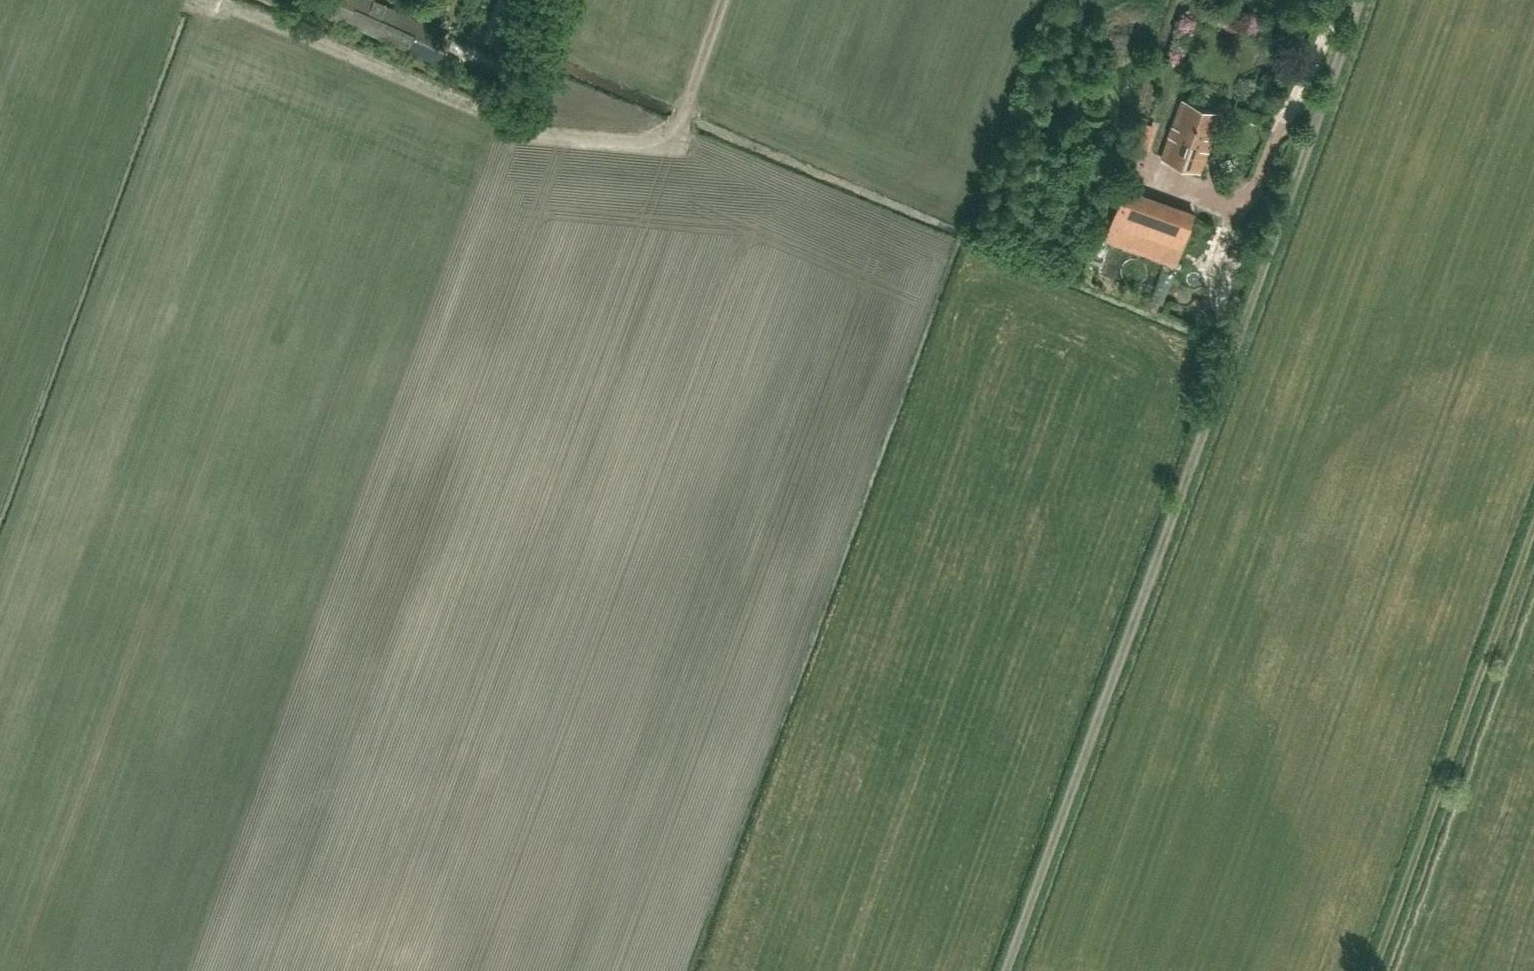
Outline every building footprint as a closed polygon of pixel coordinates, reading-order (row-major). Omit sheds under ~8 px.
[(378,0),(315,0),(313,4),(437,60),(445,42),(420,30),(424,21),(378,0)] [(1200,171),(1219,114),(1181,101),(1162,158),(1200,171)] [(614,131),(616,121),(597,116),(594,126),(614,131)] [(1193,212),(1192,213),(1123,189),(1112,220),(1183,245),(1194,213),(1193,212)]
